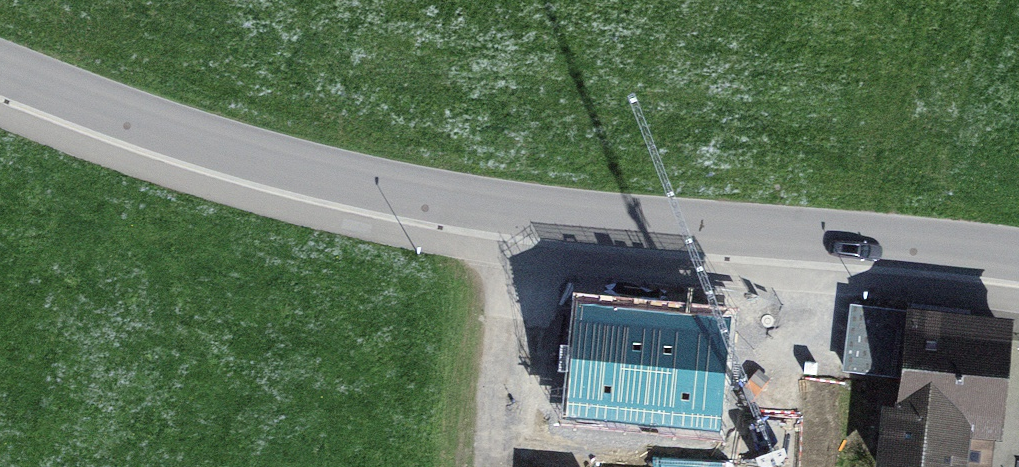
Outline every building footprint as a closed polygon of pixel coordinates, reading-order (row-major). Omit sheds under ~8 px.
[(1015,343),(902,330),(886,466),(979,466),(980,455),(1002,457),(1015,343)] [(528,355),(521,460),(634,466),(666,466),(672,364),(528,355)]
